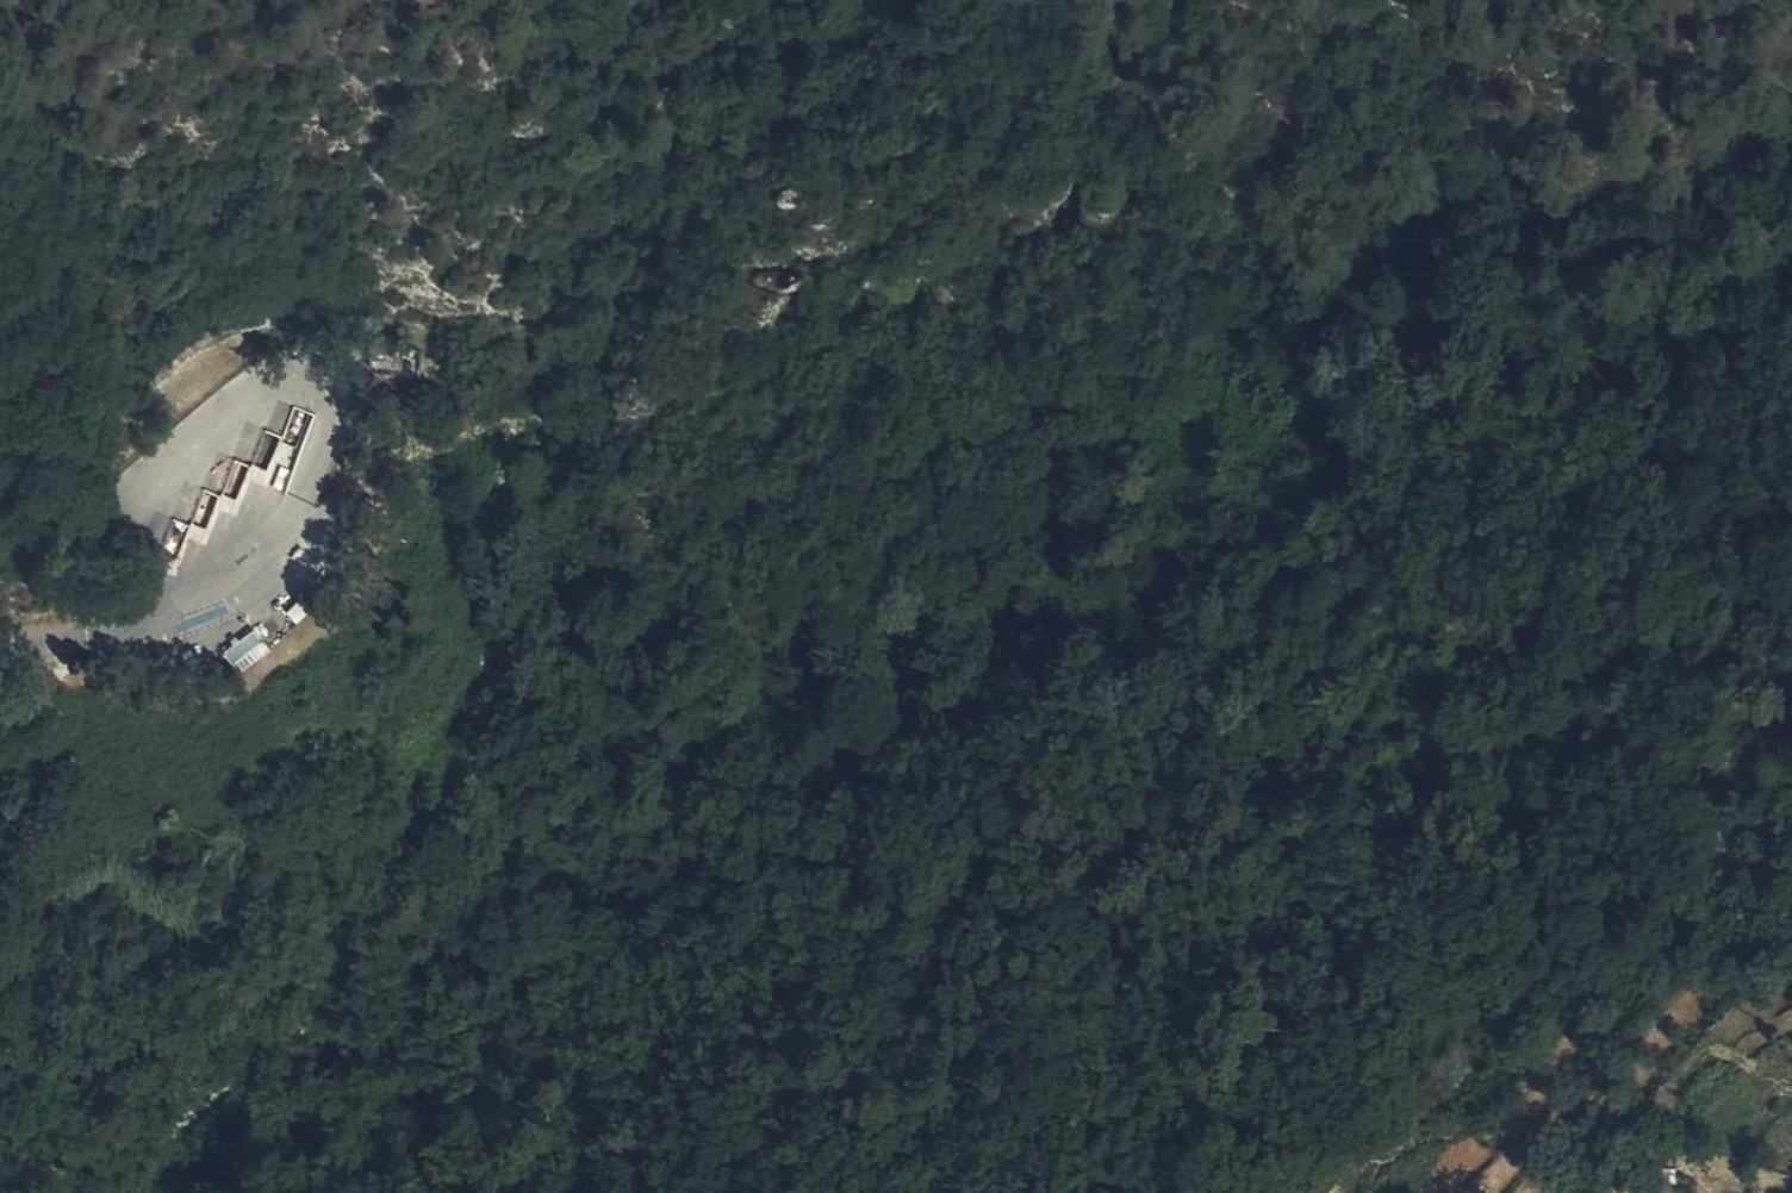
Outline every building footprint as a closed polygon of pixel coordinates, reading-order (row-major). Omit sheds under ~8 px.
[(220,610),(217,612),(196,632),(208,644),(221,632),(232,622),(220,610)]
